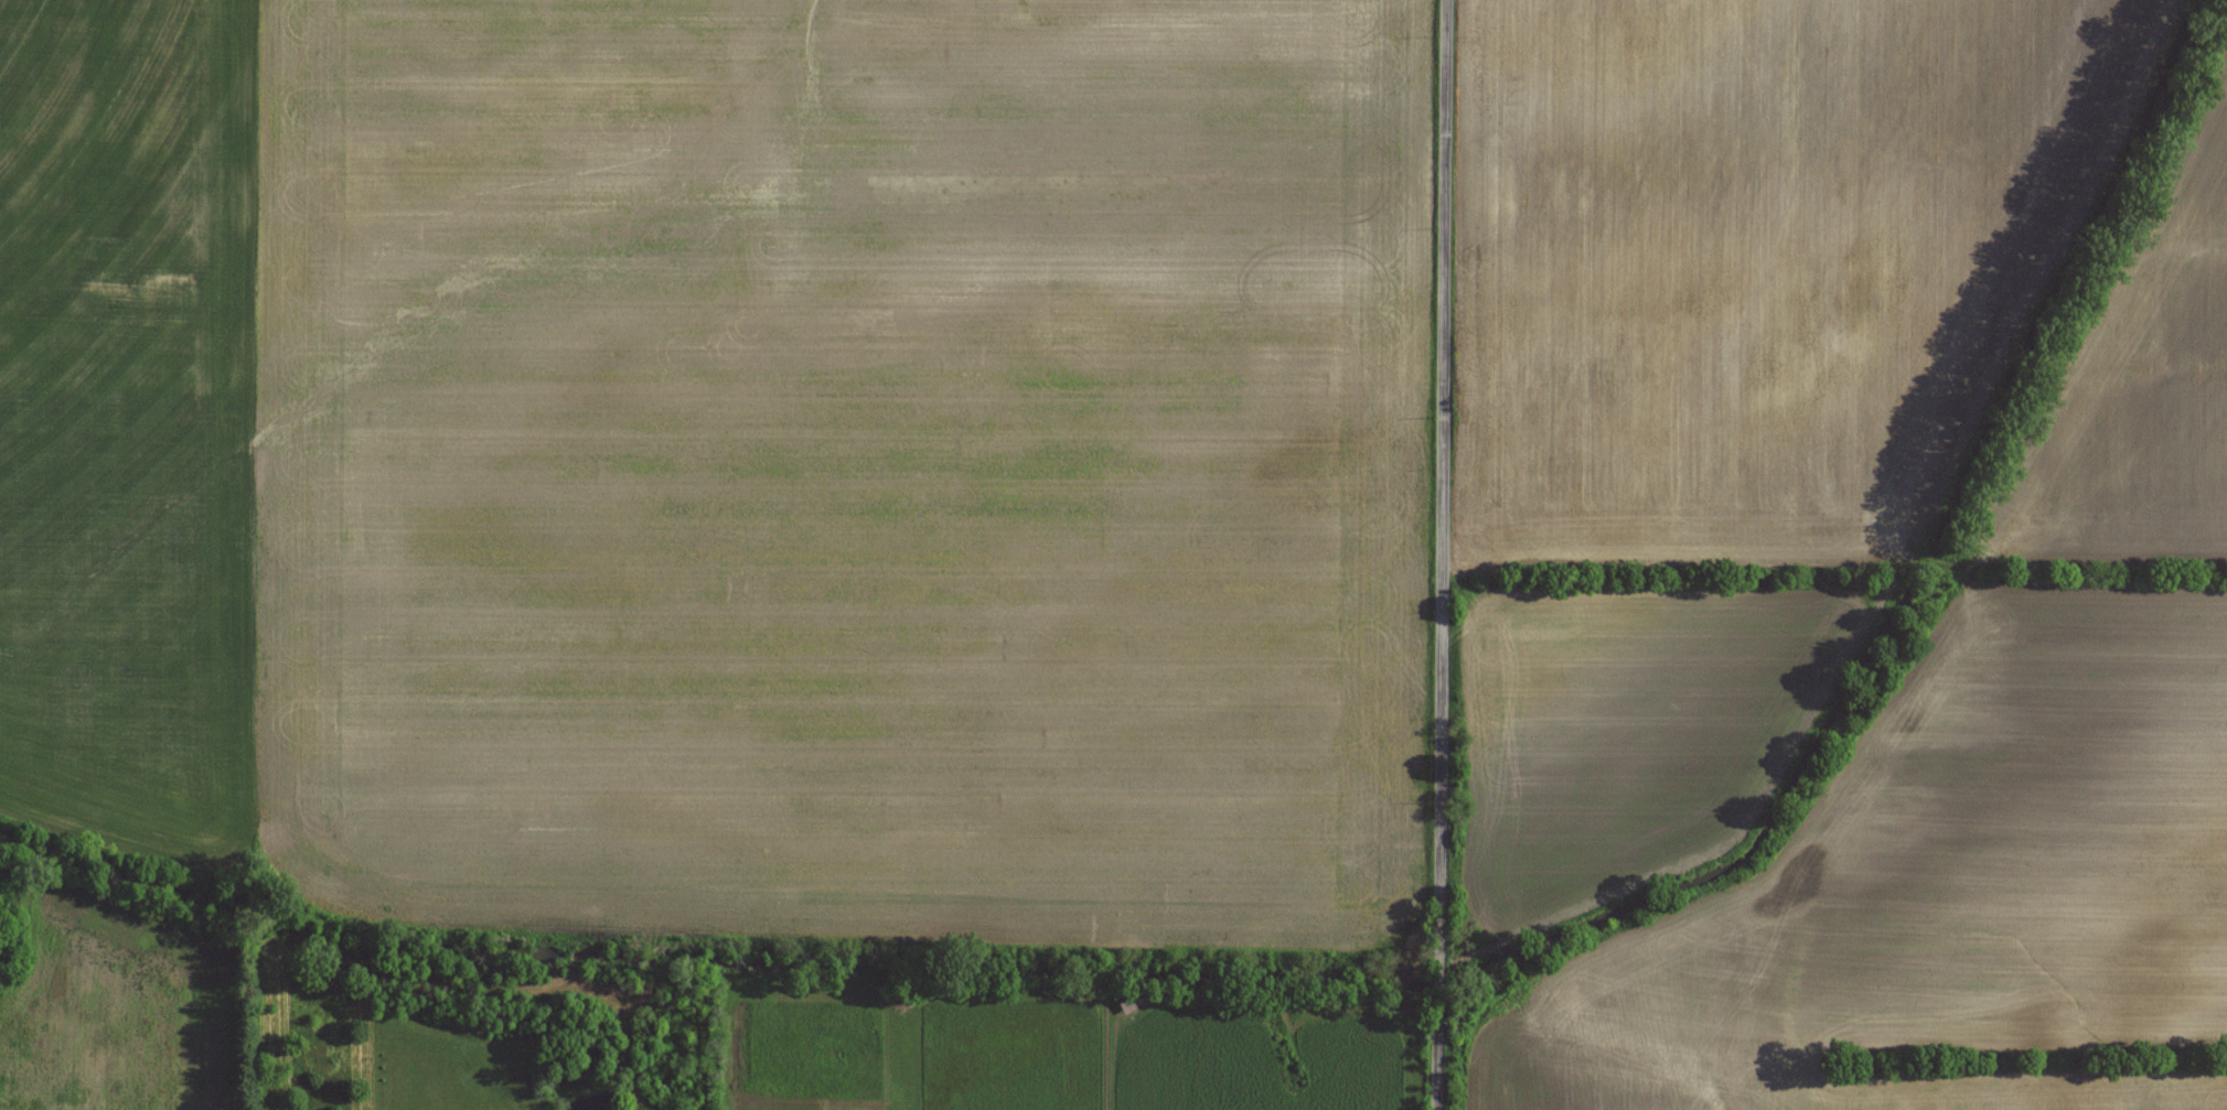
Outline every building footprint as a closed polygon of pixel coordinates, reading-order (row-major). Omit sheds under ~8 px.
[(649,997),(650,983),(639,982),(637,996),(649,997)]
